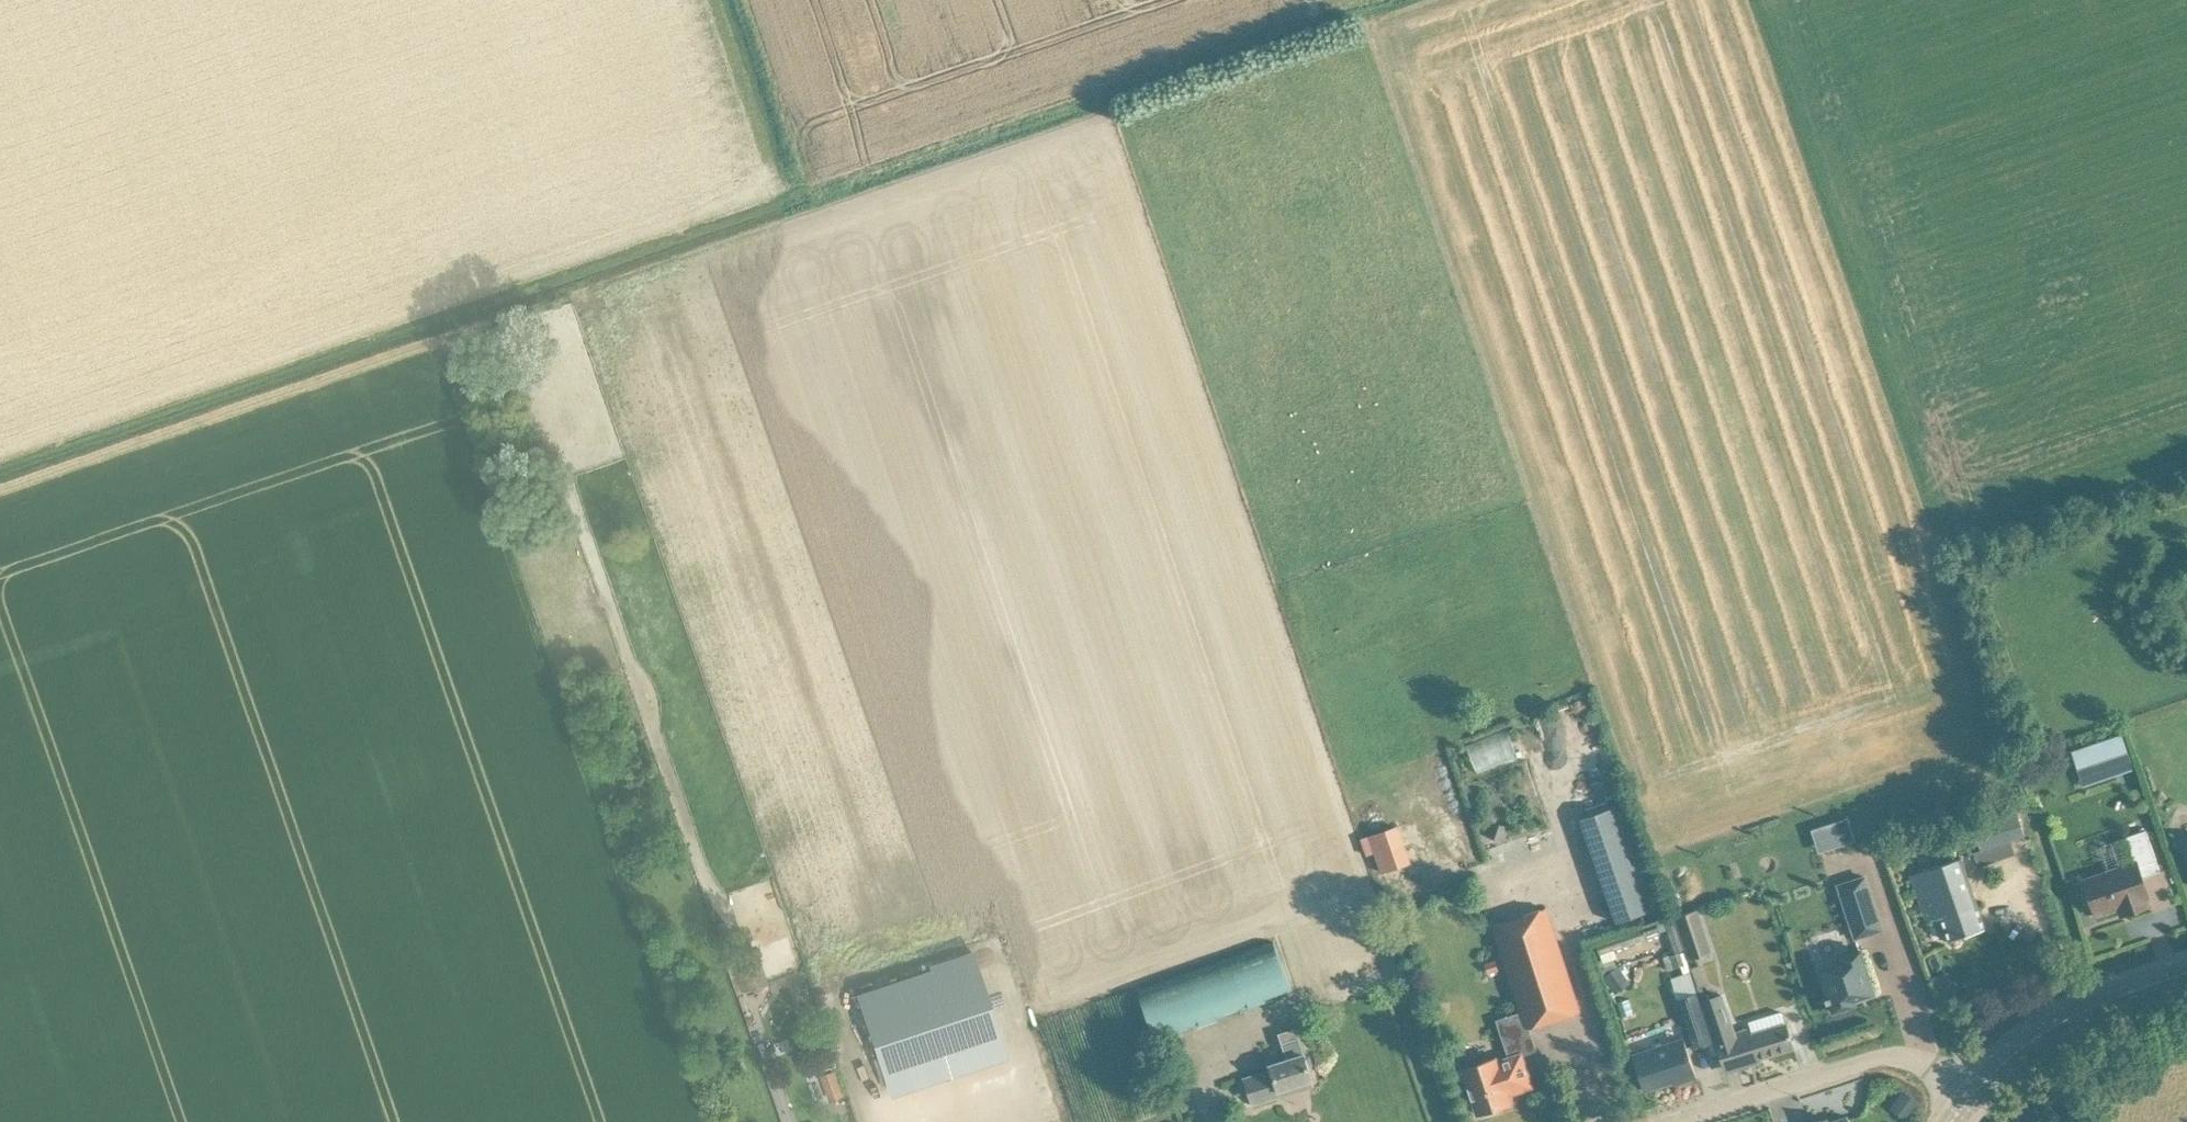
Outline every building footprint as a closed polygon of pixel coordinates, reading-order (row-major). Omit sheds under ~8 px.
[(1479,752),(1486,776),(1514,767),(1507,744),(1479,752)] [(2093,791),(2131,782),(2127,765),(2089,773),(2093,791)] [(2015,810),(1971,826),(1980,850),(1973,853),(1978,866),(2014,853),(2010,841),(2024,836),(2015,810)] [(1847,817),(1824,824),(1831,847),(1854,839),(1847,817)] [(2097,916),(2117,909),(2120,915),(2151,904),(2141,877),(2160,871),(2146,830),(2126,837),(2135,862),(2084,879),(2097,916)] [(1358,848),(1361,870),(1373,868),(1376,887),(1405,883),(1399,843),(1358,848)] [(1985,929),(1978,908),(1961,856),(1910,873),(1927,922),(1941,917),(1949,941),(1985,929)] [(1882,929),(1865,876),(1838,884),(1856,940),(1857,940),(1856,937),(1882,929)] [(1493,926),(1519,1007),(1526,1027),(1578,1010),(1545,909),(1493,926)] [(1714,956),(1697,912),(1675,920),(1684,949),(1689,963),(1714,956)] [(1618,958),(1615,949),(1660,934),(1659,932),(1666,929),(1673,952),(1684,949),(1675,920),(1675,919),(1595,944),(1602,963),(1618,958)] [(1153,1041),(1291,992),(1275,945),(1137,994),(1153,1041)] [(1874,993),(1859,946),(1858,947),(1859,950),(1840,956),(1842,960),(1819,968),(1828,995),(1825,996),(1827,1001),(1829,1000),(1833,1011),(1855,1004),(1854,999),(1874,993)] [(1005,1048),(974,955),(856,994),(887,1088),(1005,1048)] [(1792,1045),(1785,1023),(1751,1034),(1749,1028),(1735,1032),(1723,994),(1704,1000),(1700,986),(1705,985),(1699,965),(1691,968),(1698,993),(1714,1043),(1718,1042),(1721,1051),(1730,1048),(1735,1063),(1792,1045)] [(1690,972),(1671,978),(1694,1052),(1713,1046),(1690,972)] [(1278,1034),(1286,1059),(1269,1065),(1271,1070),(1279,1091),(1312,1080),(1296,1029),(1278,1034)] [(1683,1039),(1632,1056),(1643,1090),(1673,1080),(1674,1083),(1695,1076),(1683,1039)] [(1520,1052),(1499,1059),(1498,1056),(1462,1068),(1476,1112),(1510,1102),(1507,1094),(1531,1086),(1520,1052)] [(1281,1096),(1279,1091),(1271,1070),(1244,1078),(1252,1105),(1281,1096)] [(835,1071),(819,1077),(828,1103),(844,1097),(835,1071)] [(1903,1090),(1890,1108),(1908,1121),(1922,1103),(1903,1090)]
